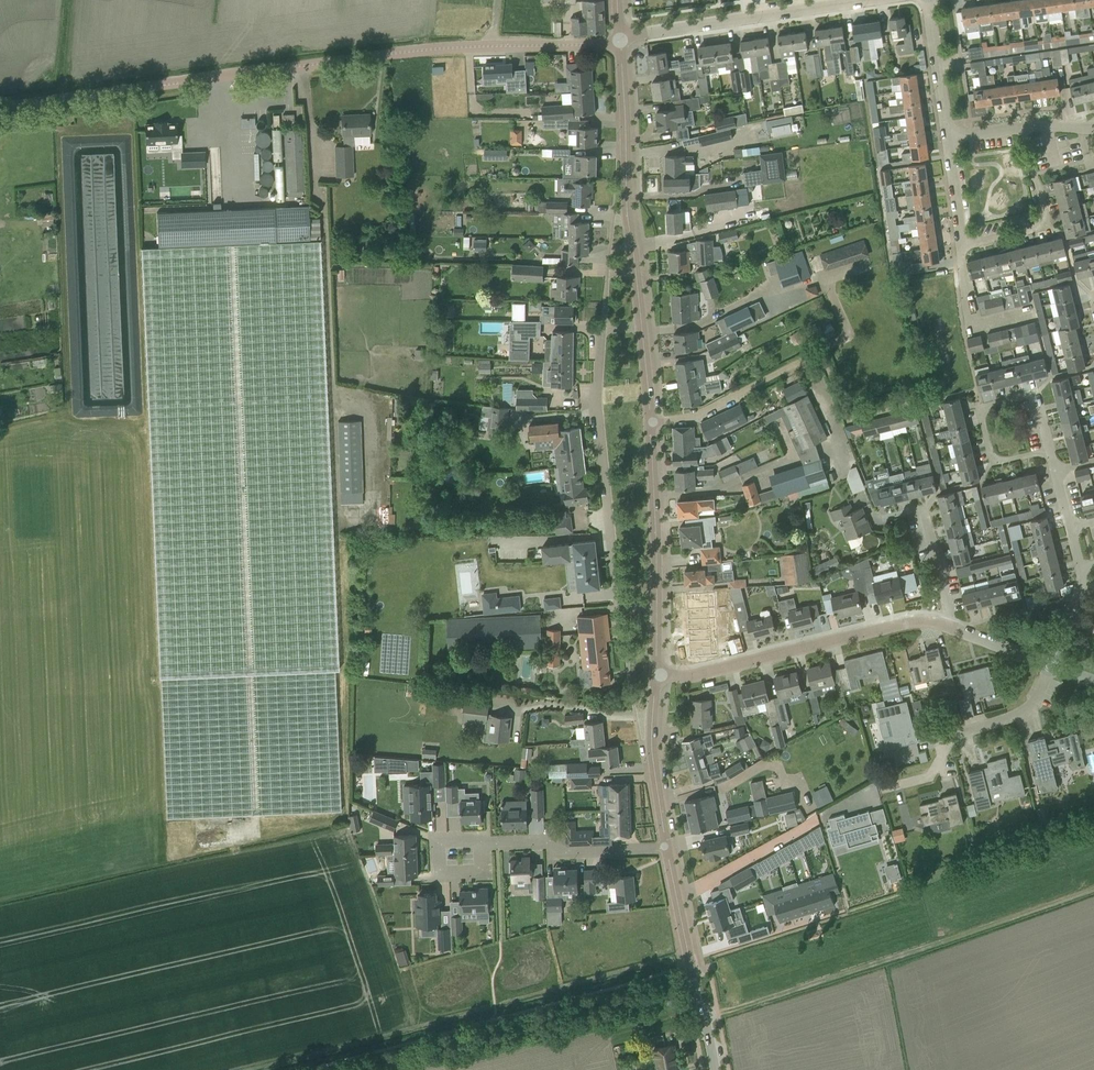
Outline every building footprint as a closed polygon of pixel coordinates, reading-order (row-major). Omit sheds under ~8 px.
[(589,21),(581,21),(581,17),(571,18),(572,34),(605,33),(604,0),(601,0),(583,1),(584,12),(589,12),(589,21)] [(1003,2),(1006,18),(1012,17),(1014,29),(1021,28),(1017,0),(1016,0),(1003,2)] [(1021,28),(1029,26),(1028,15),(1033,14),(1034,14),(1031,0),(1017,0),(1021,28)] [(1034,14),(1033,14),(1034,21),(1048,19),(1045,0),(1031,0),(1034,14)] [(1048,19),(1062,17),(1061,10),(1060,0),(1045,0),(1048,19)] [(1061,10),(1068,9),(1070,19),(1076,18),(1074,0),(1060,0),(1061,10)] [(1076,18),(1083,17),(1082,7),(1089,6),(1088,0),(1074,0),(1076,18)] [(996,2),(990,3),(992,20),(993,25),(999,24),(1000,27),(1007,26),(1006,18),(1003,2),(996,3),(996,2)] [(984,5),(976,6),(978,22),(979,22),(980,30),(980,31),(994,29),(993,25),(992,20),(990,3),(984,4),(984,5)] [(978,22),(976,6),(962,8),(966,32),(980,30),(979,22),(978,22)] [(914,51),(910,24),(905,24),(904,17),(889,19),(891,30),(892,37),(904,35),(905,43),(897,45),(898,49),(898,53),(914,51)] [(880,20),(866,22),(871,59),(879,58),(875,37),(882,36),(881,31),(880,20)] [(871,59),(866,22),(852,24),(855,40),(862,39),(865,60),(871,59)] [(845,41),(844,37),(842,26),(829,28),(833,60),(839,59),(838,51),(845,50),(846,50),(844,41),(845,41)] [(833,60),(829,28),(815,30),(817,45),(825,44),(829,74),(835,74),(833,60)] [(805,31),(792,33),(794,49),(807,47),(805,31)] [(794,49),(792,33),(778,35),(780,51),(782,58),(795,56),(794,49)] [(770,63),(772,63),(770,52),(768,37),(754,39),(759,71),(768,69),(767,63),(770,63)] [(740,72),(743,90),(743,91),(752,90),(749,72),(759,71),(754,39),(741,41),(742,52),(743,56),(746,71),(740,72)] [(730,42),(715,45),(718,68),(726,66),(726,69),(734,68),(730,42)] [(718,68),(715,45),(699,47),(703,73),(706,72),(706,74),(719,72),(718,68)] [(860,60),(858,45),(856,45),(850,46),(851,49),(852,62),(853,62),(860,60)] [(983,52),(982,46),(968,48),(970,59),(984,57),(983,52)] [(1075,47),(1060,49),(1062,64),(1070,63),(1068,54),(1076,53),(1075,47)] [(697,65),(694,48),(684,49),(687,67),(697,65)] [(852,62),(851,49),(846,50),(845,50),(845,54),(844,54),(846,70),(847,74),(854,73),(854,69),(853,62),(852,62)] [(1060,49),(1039,52),(1040,58),(1053,56),(1055,65),(1062,64),(1060,49)] [(680,68),(679,59),(667,61),(666,52),(648,55),(651,72),(680,68)] [(820,53),(814,54),(817,77),(824,76),(820,53)] [(817,77),(814,54),(805,55),(808,78),(817,77)] [(786,61),(777,62),(781,87),(790,85),(786,61)] [(985,66),(984,61),(981,61),(970,62),(971,70),(980,69),(981,76),(979,76),(981,89),(974,90),(977,106),(990,104),(986,75),(987,75),(985,66)] [(777,62),(772,63),(770,63),(767,63),(768,69),(772,91),(781,90),(781,87),(777,62)] [(512,63),(484,65),(484,74),(485,74),(485,77),(494,77),(497,77),(497,83),(506,82),(507,92),(527,91),(526,69),(525,69),(512,70),(512,63)] [(593,89),(592,69),(578,70),(578,63),(567,64),(567,72),(570,72),(572,90),(593,89)] [(1041,68),(1042,70),(1046,96),(1060,94),(1057,77),(1051,78),(1049,67),(1041,68)] [(1088,99),(1093,98),(1093,67),(1087,69),(1088,74),(1082,76),(1088,99)] [(682,81),(699,78),(697,70),(681,72),(682,81)] [(741,90),(743,90),(740,72),(740,70),(730,72),(733,91),(734,91),(741,90)] [(1036,81),(1030,81),(1032,98),(1046,96),(1042,70),(1034,71),(1036,81)] [(902,83),(903,90),(918,88),(916,74),(905,75),(893,78),(894,85),(902,83)] [(994,74),(987,75),(986,75),(990,104),(1004,102),(1002,86),(996,87),(994,74)] [(1008,85),(1002,86),(1004,102),(1018,100),(1016,84),(1014,75),(1007,76),(1008,85)] [(1088,99),(1082,76),(1068,79),(1074,103),(1088,99)] [(699,78),(701,96),(709,95),(707,77),(699,78)] [(652,82),(655,98),(671,96),(670,89),(677,88),(675,78),(652,82)] [(865,99),(862,79),(855,79),(858,100),(865,99)] [(1030,81),(1016,84),(1018,100),(1032,98),(1030,81)] [(895,92),(898,105),(920,101),(918,88),(903,90),(903,91),(895,92)] [(593,91),(593,89),(572,90),(573,103),(549,105),(542,105),(543,120),(548,120),(563,119),(574,118),(574,114),(595,113),(593,91)] [(869,95),(871,109),(877,108),(875,94),(869,95)] [(687,128),(685,115),(687,115),(687,111),(701,109),(699,97),(684,99),(681,99),(670,101),(671,109),(657,112),(659,130),(676,127),(677,129),(687,128)] [(906,111),(907,117),(907,118),(922,115),(920,101),(898,105),(890,106),(891,113),(906,111)] [(803,113),(802,104),(783,107),(785,116),(803,113)] [(877,108),(871,109),(873,123),(879,122),(877,108)] [(730,128),(747,123),(746,112),(714,120),(717,131),(730,128)] [(343,146),(335,147),(336,176),(353,176),(352,147),(355,147),(354,144),(370,143),(369,134),(369,133),(372,132),(372,119),(369,119),(368,116),(354,117),(354,115),(342,116),(343,146)] [(792,122),(791,115),(766,121),(768,131),(773,130),(775,136),(791,132),(789,123),(792,122)] [(900,119),(902,132),(925,129),(922,115),(907,118),(907,117),(900,119)] [(597,127),(589,127),(589,120),(578,120),(569,120),(569,145),(586,145),(597,145),(597,127)] [(144,126),(145,144),(172,143),(172,149),(181,148),(180,136),(176,136),(175,124),(166,125),(166,123),(154,123),(154,125),(144,126)] [(873,128),(875,137),(884,135),(887,135),(885,126),(873,128)] [(270,161),(284,160),(283,128),(270,128),(270,161)] [(698,136),(701,146),(733,138),(730,128),(717,131),(698,136)] [(283,130),(286,191),(306,190),(303,129),(283,130)] [(510,144),(521,144),(521,129),(510,129),(510,144)] [(910,138),(911,145),(927,143),(925,129),(902,132),(897,133),(898,140),(910,138)] [(884,135),(875,137),(877,150),(886,149),(884,135)] [(927,143),(911,145),(912,152),(902,154),(903,161),(913,159),(929,157),(927,143)] [(759,146),(742,148),(743,156),(760,154),(760,151),(759,146)] [(742,148),(734,149),(735,157),(743,156),(742,148)] [(554,150),(554,158),(570,158),(570,150),(554,150)] [(485,151),(485,159),(500,159),(500,151),(485,151)] [(781,151),(761,154),(765,183),(786,180),(781,151)] [(204,152),(181,153),(182,166),(204,166),(204,152)] [(251,154),(250,159),(248,159),(247,173),(259,173),(260,160),(258,160),(258,154),(251,154)] [(585,174),(596,174),(596,156),(576,156),(575,178),(585,178),(585,174)] [(665,157),(666,174),(694,173),(694,156),(685,156),(676,156),(665,157)] [(284,164),(274,164),(273,201),(283,201),(284,164)] [(910,166),(912,180),(927,178),(925,164),(910,166)] [(880,171),(882,185),(892,183),(890,169),(880,171)] [(694,173),(666,174),(666,193),(691,192),(691,191),(696,191),(702,187),(701,173),(700,173),(698,173),(694,173)] [(1054,181),(1058,195),(1075,191),(1072,177),(1054,181)] [(573,206),(579,206),(590,206),(590,197),(593,197),(593,183),(587,183),(587,178),(585,178),(575,178),(566,179),(566,193),(573,193),(573,206)] [(906,195),(914,194),(929,192),(927,178),(912,180),(913,187),(905,189),(906,195)] [(882,185),(884,198),(892,197),(890,184),(892,183),(882,185)] [(705,194),(707,211),(738,207),(736,190),(705,194)] [(1078,204),(1075,191),(1058,195),(1061,209),(1078,204)] [(914,194),(916,208),(931,205),(929,192),(914,194)] [(547,213),(553,213),(567,213),(567,205),(558,205),(558,202),(547,201),(547,213)] [(1089,216),(1085,203),(1078,204),(1061,209),(1064,222),(1082,218),(1089,216)] [(905,224),(909,223),(933,219),(931,205),(916,208),(917,215),(904,217),(905,224)] [(338,670),(319,218),(309,218),(308,206),(157,212),(158,247),(141,248),(148,421),(166,819),(341,811),(335,670),(338,670)] [(667,212),(668,232),(691,230),(691,221),(690,211),(682,211),(667,212)] [(886,212),(888,226),(897,225),(895,211),(886,212)] [(570,227),(570,238),(589,239),(589,222),(579,222),(579,213),(567,213),(553,213),(553,222),(563,223),(563,227),(570,227)] [(1082,218),(1064,222),(1068,236),(1085,232),(1091,230),(1089,224),(1084,226),(1082,218)] [(938,231),(937,226),(934,226),(933,219),(909,223),(910,229),(918,228),(920,235),(936,233),(935,232),(938,232),(938,231)] [(899,238),(897,225),(888,226),(890,240),(899,238)] [(719,233),(722,243),(738,238),(736,228),(719,233)] [(938,247),(937,241),(936,233),(920,235),(922,249),(938,247)] [(1083,237),(1084,242),(1093,240),(1093,234),(1083,237)] [(1062,237),(1049,241),(1054,262),(1059,261),(1058,256),(1066,254),(1062,237)] [(1069,240),(1071,247),(1084,243),(1084,242),(1083,237),(1069,240)] [(589,239),(570,238),(570,249),(562,249),(562,263),(578,264),(578,255),(589,255),(589,239)] [(901,252),(899,238),(890,240),(892,253),(901,252)] [(474,250),(486,250),(487,239),(474,239),(474,250)] [(689,251),(689,250),(669,251),(670,271),(690,270),(689,261),(698,261),(699,264),(710,263),(709,260),(714,260),(713,239),(697,240),(698,250),(689,251)] [(1054,262),(1049,241),(1035,244),(1040,264),(1040,266),(1054,262)] [(1040,264),(1035,244),(1022,248),(1026,268),(1040,264)] [(940,246),(915,250),(916,256),(922,255),(924,263),(940,261),(939,259),(942,259),(941,253),(939,254),(938,247),(940,247),(940,246)] [(848,263),(842,247),(820,254),(825,270),(848,263)] [(995,254),(1000,275),(1002,286),(1007,285),(1005,276),(1014,275),(1012,267),(1008,251),(1008,248),(1008,249),(1008,248),(999,251),(999,252),(1000,251),(1001,253),(995,254)] [(1022,248),(1008,251),(1012,267),(1016,266),(1018,273),(1027,271),(1026,268),(1022,248)] [(802,251),(775,260),(779,272),(783,286),(787,284),(810,277),(802,251)] [(892,253),(894,264),(902,263),(901,252),(892,253)] [(981,258),(985,274),(986,279),(997,276),(1000,275),(995,254),(981,258)] [(1092,274),(1088,257),(1074,261),(1078,277),(1092,274)] [(971,278),(985,274),(981,258),(967,261),(971,278)] [(913,271),(912,265),(911,262),(902,263),(894,264),(896,275),(913,271)] [(512,280),(542,281),(543,266),(513,265),(512,280)] [(697,272),(700,281),(711,277),(708,268),(697,272)] [(1056,273),(1057,277),(1059,282),(1072,279),(1070,270),(1059,272),(1056,273)] [(711,277),(700,281),(706,298),(719,294),(713,276),(711,277)] [(558,298),(577,298),(577,277),(558,277),(558,288),(551,288),(551,298),(558,298)] [(1057,277),(1044,280),(1045,285),(1059,282),(1057,277)] [(1044,280),(1030,284),(1031,289),(1045,285),(1044,280)] [(1030,284),(1017,287),(1018,292),(1027,290),(1031,289),(1030,284)] [(1053,288),(1056,302),(1073,298),(1069,284),(1053,288)] [(1003,290),(990,294),(991,299),(1001,296),(1005,296),(1003,290)] [(1027,290),(1018,292),(1022,305),(1030,303),(1027,290)] [(1022,305),(1018,292),(1012,294),(1015,307),(1022,305)] [(1041,306),(1038,292),(1032,293),(1036,307),(1041,306)] [(697,304),(698,304),(698,293),(683,293),(672,294),(673,322),(692,321),(692,320),(699,319),(699,311),(697,311),(697,304)] [(976,297),(978,302),(985,301),(991,299),(990,294),(976,297)] [(1012,294),(1005,296),(1001,296),(1005,309),(1015,307),(1012,294)] [(1001,296),(991,299),(995,312),(1005,309),(1001,296)] [(1056,302),(1060,315),(1076,311),(1073,298),(1056,302)] [(991,299),(985,301),(988,313),(995,312),(991,299)] [(530,309),(541,309),(541,301),(530,301),(530,309)] [(728,341),(738,336),(735,330),(764,316),(757,301),(716,321),(722,335),(706,343),(708,350),(728,341)] [(985,301),(978,302),(981,315),(988,313),(985,301)] [(555,323),(574,323),(574,321),(576,321),(576,314),(574,314),(574,306),(543,306),(543,315),(552,316),(555,316),(555,323)] [(1045,319),(1041,306),(1036,307),(1039,321),(1045,319)] [(1060,315),(1063,328),(1063,329),(1075,326),(1080,325),(1076,311),(1060,315)] [(836,333),(828,316),(815,322),(823,339),(836,333)] [(1048,332),(1045,319),(1039,321),(1043,334),(1048,332)] [(539,335),(540,321),(535,320),(525,320),(511,321),(511,323),(511,343),(529,343),(529,335),(534,335),(539,335)] [(1038,335),(1037,332),(1035,322),(1028,324),(1031,336),(1038,335)] [(1031,336),(1028,324),(1021,325),(1024,338),(1031,336)] [(1024,338),(1021,325),(1014,327),(1017,340),(1024,338)] [(1059,330),(1062,343),(1079,339),(1075,326),(1063,329),(1063,328),(1059,330)] [(1017,340),(1014,327),(1008,329),(1011,341),(1017,340)] [(1011,341),(1008,329),(1001,330),(1004,343),(1011,341)] [(1001,330),(994,332),(997,345),(1004,343),(1001,330)] [(698,331),(674,334),(676,351),(693,349),(692,338),(699,338),(698,331)] [(573,361),(574,332),(553,332),(553,339),(547,339),(545,341),(545,352),(552,352),(552,361),(573,361)] [(745,332),(738,336),(728,341),(708,350),(713,360),(750,343),(745,332)] [(987,334),(991,347),(997,345),(994,332),(987,334)] [(1051,346),(1048,332),(1043,334),(1046,347),(1051,346)] [(981,335),(974,337),(977,350),(984,348),(981,335)] [(1024,338),(1026,343),(1039,340),(1038,335),(1031,336),(1024,338)] [(967,339),(970,352),(977,350),(974,337),(967,339)] [(1011,341),(1012,347),(1026,343),(1024,338),(1017,340),(1011,341)] [(1084,350),(1083,345),(1080,345),(1079,339),(1062,343),(1066,357),(1082,353),(1082,352),(1084,350)] [(997,345),(998,350),(1012,347),(1011,341),(1004,343),(997,345)] [(991,347),(984,348),(985,354),(998,350),(997,345),(991,347)] [(1055,359),(1051,346),(1046,347),(1049,361),(1055,359)] [(529,360),(529,352),(511,352),(511,360),(529,360)] [(1082,353),(1066,357),(1069,370),(1085,366),(1082,353)] [(1015,357),(1021,380),(1034,377),(1030,361),(1029,354),(1015,357)] [(1021,380),(1015,357),(1001,361),(1003,368),(1007,384),(1021,380)] [(675,363),(680,388),(707,383),(707,382),(720,379),(719,374),(706,376),(703,358),(675,363)] [(1044,358),(1030,361),(1034,377),(1048,373),(1044,358)] [(1055,359),(1049,361),(1053,374),(1058,373),(1055,359)] [(553,375),(553,386),(573,386),(573,361),(552,361),(545,360),(545,375),(553,375)] [(1003,368),(990,371),(994,387),(1007,384),(1003,368)] [(994,387),(990,371),(976,375),(980,390),(994,387)] [(1052,381),(1055,394),(1071,390),(1070,385),(1081,382),(1079,374),(1052,381)] [(707,383),(680,388),(683,406),(702,402),(701,394),(722,390),(720,379),(707,382),(707,383)] [(783,389),(790,402),(807,394),(801,381),(783,389)] [(1055,394),(1059,408),(1075,404),(1083,402),(1080,388),(1071,390),(1055,394)] [(827,437),(808,395),(798,400),(783,407),(793,429),(788,431),(791,437),(803,465),(810,486),(817,484),(828,481),(815,442),(827,437)] [(516,410),(547,410),(547,397),(517,397),(516,410)] [(409,398),(408,407),(417,409),(419,400),(409,398)] [(943,402),(947,416),(963,412),(959,398),(943,402)] [(718,435),(749,421),(745,414),(740,404),(701,422),(707,440),(718,435)] [(1059,408),(1062,422),(1078,418),(1075,404),(1059,408)] [(489,415),(487,430),(510,432),(511,422),(507,422),(509,408),(491,406),(490,415),(489,415)] [(929,420),(926,406),(920,408),(924,421),(929,420)] [(916,408),(902,412),(905,426),(920,423),(916,408)] [(773,411),(765,415),(768,421),(776,417),(773,411)] [(902,412),(889,415),(892,430),(905,426),(902,412)] [(947,416),(950,429),(966,425),(963,412),(947,416)] [(889,415),(875,419),(878,433),(892,430),(889,415)] [(1062,422),(1066,435),(1082,431),(1088,429),(1087,424),(1080,426),(1078,418),(1062,422)] [(878,433),(875,419),(861,422),(865,436),(878,433)] [(933,434),(929,420),(924,421),(927,435),(933,434)] [(341,492),(341,504),(362,504),(362,491),(363,491),(360,421),(337,422),(340,492),(341,492)] [(559,438),(558,431),(557,422),(530,426),(530,425),(529,425),(531,440),(531,442),(552,439),(559,438)] [(969,439),(966,425),(950,429),(939,432),(941,438),(952,435),(953,443),(969,439)] [(673,427),(674,444),(700,443),(700,437),(695,437),(694,426),(673,427)] [(584,458),(580,428),(570,429),(570,428),(566,428),(567,430),(558,431),(559,438),(552,439),(553,449),(554,448),(557,467),(565,466),(564,461),(584,458)] [(1066,435),(1069,449),(1085,445),(1082,431),(1066,435)] [(927,435),(931,449),(936,448),(933,434),(927,435)] [(674,464),(675,464),(698,463),(698,456),(712,455),(717,453),(718,454),(726,450),(721,439),(720,439),(709,444),(706,446),(700,446),(700,443),(674,444),(674,452),(673,452),(674,453),(672,453),(672,459),(674,459),(674,464)] [(953,443),(957,456),(973,452),(969,439),(953,443)] [(1085,445),(1069,449),(1072,462),(1088,458),(1085,445)] [(939,461),(936,448),(931,449),(934,462),(939,461)] [(957,456),(960,470),(976,466),(973,452),(957,456)] [(584,488),(582,472),(586,472),(584,458),(564,461),(565,466),(557,467),(557,468),(563,467),(567,490),(564,491),(566,506),(577,504),(577,503),(589,501),(587,488),(584,488)] [(943,475),(939,461),(934,462),(938,476),(943,475)] [(742,462),(736,465),(740,474),(746,472),(742,462)] [(719,471),(724,482),(740,475),(740,474),(736,465),(735,464),(719,471)] [(855,465),(843,469),(852,492),(864,488),(855,465)] [(976,466),(960,470),(964,483),(980,479),(976,466)] [(695,479),(713,478),(712,469),(703,469),(703,467),(690,468),(690,470),(676,471),(677,489),(695,487),(695,479)] [(1090,473),(1088,467),(1075,471),(1077,482),(1078,481),(1077,479),(1082,477),(1083,480),(1084,480),(1083,479),(1091,477),(1090,473)] [(936,490),(934,479),(931,468),(917,471),(923,494),(936,490)] [(835,471),(828,473),(830,480),(837,478),(835,471)] [(923,494),(917,471),(911,473),(911,471),(903,473),(909,497),(923,494)] [(898,477),(890,479),(896,500),(909,497),(903,473),(897,474),(898,477)] [(1036,473),(1022,476),(1026,492),(1040,488),(1036,473)] [(943,475),(938,476),(941,489),(946,488),(943,475)] [(1022,476),(1009,479),(1013,495),(1026,492),(1022,476)] [(896,500),(890,479),(890,477),(885,478),(886,481),(877,483),(878,489),(870,491),(875,504),(882,503),(882,504),(883,504),(885,505),(889,504),(890,502),(896,500)] [(1009,479),(995,483),(999,499),(1013,495),(1009,479)] [(742,485),(748,504),(760,501),(754,481),(742,485)] [(999,499),(995,483),(981,486),(985,502),(999,499)] [(972,488),(975,501),(980,500),(977,486),(972,488)] [(1093,488),(1088,490),(1089,494),(1081,496),(1085,512),(1093,509),(1093,490),(1093,488)] [(938,496),(941,509),(957,505),(957,506),(965,504),(961,490),(938,496)] [(698,509),(715,507),(714,498),(689,500),(678,501),(679,517),(698,515),(698,509)] [(975,501),(978,515),(984,514),(980,500),(975,501)] [(844,531),(848,539),(871,530),(862,507),(853,511),(850,503),(840,508),(830,511),(834,521),(843,517),(847,530),(844,531)] [(941,509),(945,523),(961,519),(957,506),(957,505),(941,509)] [(1044,507),(1031,511),(1032,516),(1046,512),(1044,507)] [(1031,511),(1017,514),(1019,519),(1032,516),(1031,511)] [(554,513),(556,533),(572,531),(570,517),(566,518),(565,512),(554,513)] [(984,514),(978,515),(982,529),(987,527),(984,514)] [(1017,514),(1004,517),(1005,523),(1019,519),(1017,514)] [(687,526),(680,527),(681,537),(683,547),(695,545),(700,544),(700,537),(709,535),(709,533),(707,525),(712,524),(717,524),(715,515),(711,516),(710,516),(699,518),(686,519),(687,526)] [(1005,523),(1004,517),(990,521),(991,526),(998,525),(1003,523),(1005,523)] [(1031,521),(1034,534),(1050,530),(1047,517),(1031,521)] [(945,523),(948,537),(964,533),(962,525),(969,523),(967,518),(961,519),(945,523)] [(1006,537),(1003,523),(998,525),(1001,538),(1006,537)] [(1009,527),(1012,540),(1017,539),(1014,525),(1009,527)] [(1030,546),(1031,550),(1054,544),(1050,530),(1034,534),(1036,542),(1032,543),(1032,545),(1030,546)] [(948,537),(952,550),(967,546),(974,545),(971,531),(964,533),(948,537)] [(1006,537),(1001,538),(1004,552),(1010,551),(1006,537)] [(1012,540),(1015,554),(1021,553),(1017,539),(1012,540)] [(542,546),(544,562),(570,559),(572,576),(577,575),(578,590),(600,587),(595,540),(542,546)] [(1057,557),(1054,544),(1031,550),(1032,556),(1039,555),(1041,561),(1057,557)] [(711,547),(701,548),(702,564),(704,564),(722,562),(720,546),(711,547)] [(967,546),(952,550),(955,564),(966,561),(971,560),(967,546)] [(782,555),(786,584),(811,581),(807,552),(782,555)] [(1015,554),(1018,567),(1024,566),(1021,553),(1015,554)] [(1010,555),(997,558),(998,566),(999,568),(1013,564),(1011,560),(1010,555)] [(816,578),(841,567),(836,556),(811,566),(816,578)] [(1041,576),(1045,575),(1061,571),(1057,557),(1041,561),(1043,569),(1039,570),(1041,576)] [(997,558),(983,561),(985,569),(998,566),(997,558)] [(983,561),(970,565),(972,573),(985,569),(983,561)] [(685,571),(686,585),(734,581),(733,570),(724,571),(723,569),(723,565),(704,566),(704,569),(685,571)] [(972,573),(970,565),(956,568),(958,577),(969,575),(972,574),(972,573)] [(1024,566),(1018,567),(1022,581),(1027,580),(1024,566)] [(871,567),(861,569),(866,590),(875,588),(879,603),(887,601),(886,599),(903,595),(898,577),(875,583),(871,567)] [(866,590),(861,569),(851,571),(856,592),(857,592),(866,590)] [(1066,582),(1065,577),(1063,576),(1062,576),(1061,571),(1045,575),(1048,589),(1046,589),(1048,598),(1060,594),(1058,586),(1064,585),(1064,584),(1065,583),(1066,582)] [(1020,596),(1021,595),(1015,572),(1002,575),(1002,576),(1001,576),(1007,599),(1013,597),(1015,599),(1019,598),(1020,596)] [(1007,599),(1001,576),(992,578),(994,585),(990,586),(994,602),(1007,599)] [(765,585),(765,594),(773,593),(773,584),(765,585)] [(976,590),(974,584),(961,587),(962,593),(966,609),(980,606),(976,590)] [(787,585),(777,587),(779,593),(789,591),(787,585)] [(990,586),(976,590),(980,606),(994,602),(990,586)] [(741,587),(730,588),(733,603),(738,620),(741,631),(749,629),(752,638),(775,632),(774,628),(775,628),(775,627),(774,627),(771,616),(769,611),(767,609),(761,610),(760,613),(761,618),(749,621),(744,600),(741,587)] [(862,610),(857,592),(856,592),(832,598),(836,611),(834,612),(835,614),(836,614),(837,617),(862,610)] [(1025,594),(1028,607),(1036,605),(1033,592),(1025,594)] [(494,593),(482,594),(484,614),(520,610),(519,596),(495,598),(494,593)] [(708,593),(686,594),(687,609),(709,608),(708,593)] [(560,597),(544,599),(545,609),(561,607),(560,597)] [(787,599),(778,601),(780,606),(782,617),(790,614),(794,628),(813,623),(811,616),(819,614),(817,604),(809,606),(797,609),(795,604),(789,605),(787,599)] [(709,608),(687,609),(688,620),(709,619),(709,608)] [(592,615),(578,616),(582,658),(583,667),(580,668),(582,686),(593,685),(593,684),(611,683),(606,641),(610,640),(607,613),(592,615)] [(448,618),(450,650),(543,646),(542,614),(448,618)] [(709,619),(688,620),(688,630),(710,629),(709,619)] [(710,629),(688,630),(689,641),(710,640),(710,629)] [(547,666),(560,666),(561,630),(548,630),(547,666)] [(710,640),(689,641),(689,656),(711,655),(710,640)] [(911,671),(914,684),(946,676),(946,675),(944,669),(938,647),(925,651),(927,657),(923,658),(923,657),(908,660),(910,668),(909,669),(910,671),(911,671)] [(846,669),(838,671),(841,681),(841,685),(843,692),(860,688),(858,680),(856,674),(869,671),(870,671),(872,671),(871,670),(877,669),(880,681),(885,700),(901,696),(896,675),(889,677),(885,661),(883,650),(863,655),(863,657),(859,658),(859,656),(844,660),(846,669)] [(365,675),(381,676),(382,659),(366,658),(365,675)] [(820,666),(808,669),(811,680),(813,689),(815,696),(818,696),(824,694),(822,686),(834,683),(832,674),(829,664),(822,665),(821,664),(820,664),(820,666)] [(964,695),(965,694),(966,699),(959,700),(963,718),(974,715),(970,698),(995,692),(992,679),(993,678),(992,675),(991,675),(989,666),(959,673),(964,695)] [(797,677),(799,677),(798,675),(797,675),(796,672),(775,677),(777,688),(780,697),(801,692),(797,677)] [(759,712),(757,703),(769,700),(766,691),(764,680),(742,685),(747,705),(741,707),(742,713),(743,713),(744,715),(759,712)] [(908,685),(900,687),(902,694),(909,692),(908,685)] [(742,713),(741,707),(740,707),(736,689),(729,691),(734,715),(742,713)] [(808,698),(812,714),(821,712),(818,696),(815,696),(808,698)] [(712,724),(710,700),(693,701),(694,725),(712,724)] [(884,700),(875,702),(880,723),(889,720),(892,734),(883,737),(887,749),(905,745),(904,737),(911,735),(909,727),(913,726),(907,701),(885,706),(884,700)] [(497,739),(508,741),(511,717),(491,715),(491,718),(487,718),(488,703),(466,701),(464,719),(489,722),(488,729),(485,729),(483,741),(497,743),(497,739)] [(781,729),(782,729),(788,728),(787,723),(789,723),(784,701),(775,704),(780,725),(781,729)] [(781,729),(780,725),(775,704),(766,706),(771,727),(774,726),(779,746),(785,744),(782,729),(781,729)] [(584,720),(584,714),(565,716),(566,724),(583,722),(584,720)] [(843,718),(839,724),(848,731),(852,726),(843,718)] [(589,746),(594,745),(605,744),(603,721),(585,723),(584,724),(586,737),(578,738),(579,746),(586,745),(586,746),(589,746)] [(743,726),(734,728),(736,737),(745,734),(743,726)] [(1055,741),(1047,744),(1052,765),(1061,762),(1060,760),(1069,758),(1072,769),(1085,766),(1080,743),(1077,732),(1054,738),(1055,741)] [(682,742),(686,754),(703,749),(701,743),(711,741),(709,734),(682,742)] [(756,745),(751,735),(739,740),(744,750),(756,745)] [(1052,765),(1047,744),(1045,736),(1028,740),(1037,773),(1033,774),(1036,784),(1038,792),(1058,787),(1052,765)] [(764,739),(759,746),(766,750),(771,743),(764,739)] [(619,764),(617,745),(605,747),(605,744),(594,745),(589,746),(590,759),(602,758),(603,766),(619,764)] [(691,770),(711,764),(714,763),(715,763),(713,756),(721,753),(720,746),(711,749),(712,754),(705,756),(703,749),(686,754),(691,770)] [(926,751),(919,753),(921,763),(928,761),(926,751)] [(418,759),(375,756),(375,762),(388,762),(389,773),(407,772),(407,770),(418,769),(418,759)] [(1026,794),(1020,773),(1008,777),(1007,769),(1009,769),(1006,757),(987,762),(989,769),(983,770),(982,769),(968,772),(971,783),(975,800),(977,809),(992,805),(991,801),(1003,798),(1003,800),(1012,798),(1026,794)] [(744,769),(749,766),(745,760),(741,763),(740,761),(725,770),(730,778),(744,769)] [(601,776),(600,765),(587,765),(587,762),(548,764),(549,778),(601,776)] [(445,785),(444,764),(433,764),(434,786),(445,785)] [(711,764),(691,770),(695,784),(721,776),(718,764),(711,766),(711,764)] [(524,780),(525,770),(515,769),(515,779),(524,780)] [(592,787),(591,777),(571,778),(572,788),(588,787),(588,788),(592,787)] [(938,793),(954,793),(954,783),(955,783),(955,778),(943,778),(944,789),(937,789),(938,793)] [(762,780),(751,783),(755,800),(754,800),(755,804),(757,815),(758,815),(797,806),(793,791),(766,798),(762,780)] [(631,809),(630,784),(608,784),(608,785),(598,785),(598,795),(608,794),(609,810),(631,809)] [(434,803),(433,790),(431,790),(431,785),(404,786),(404,800),(410,800),(411,819),(420,819),(422,821),(428,821),(429,819),(432,819),(431,803),(434,803)] [(465,799),(465,787),(458,788),(457,785),(446,786),(446,802),(460,801),(461,822),(470,822),(470,824),(479,823),(479,821),(482,821),(481,811),(484,811),(484,800),(483,800),(483,801),(481,801),(481,799),(467,800),(465,799)] [(544,809),(543,789),(532,790),(532,810),(544,809)] [(948,819),(949,826),(964,822),(956,792),(942,796),(943,799),(920,805),(925,825),(948,819)] [(685,802),(692,832),(718,826),(716,815),(715,814),(709,815),(708,810),(716,808),(713,795),(685,802)] [(975,803),(967,805),(969,816),(977,814),(975,803)] [(528,827),(527,804),(511,804),(511,807),(502,807),(503,828),(528,827)] [(726,810),(729,822),(751,817),(751,816),(757,815),(755,804),(748,805),(726,810)] [(1042,807),(1037,809),(1042,830),(1047,829),(1042,807)] [(632,835),(631,809),(609,810),(610,826),(600,827),(600,836),(610,836),(632,835)] [(394,830),(398,820),(374,810),(370,820),(394,830)] [(831,826),(827,827),(832,846),(833,846),(848,842),(849,846),(872,840),(871,835),(876,833),(878,833),(876,824),(875,823),(872,824),(869,811),(869,810),(857,814),(858,817),(846,820),(845,817),(844,814),(828,818),(831,826)] [(795,811),(786,813),(790,826),(798,824),(795,811)] [(360,830),(357,814),(348,816),(351,832),(360,830)] [(750,831),(748,822),(731,826),(733,835),(750,831)] [(820,826),(809,832),(809,833),(816,844),(824,839),(820,826)] [(902,828),(892,830),(895,841),(905,838),(902,828)] [(593,841),(593,830),(574,831),(570,832),(570,831),(566,831),(566,845),(593,844),(593,843),(592,841),(593,841)] [(417,853),(416,835),(394,835),(395,843),(383,843),(383,845),(376,846),(376,854),(395,854),(417,853)] [(734,849),(732,843),(730,842),(727,842),(726,835),(701,841),(705,858),(710,857),(711,859),(721,857),(720,855),(730,852),(732,851),(734,849)] [(790,843),(783,847),(790,859),(797,855),(790,844),(790,843)] [(783,847),(777,851),(783,862),(784,862),(790,859),(783,847)] [(418,876),(417,853),(395,854),(396,870),(388,870),(388,874),(378,874),(378,885),(397,884),(397,877),(418,876)] [(531,876),(530,857),(522,857),(522,858),(522,859),(511,860),(512,861),(510,861),(509,861),(509,871),(510,871),(512,871),(512,881),(528,880),(529,892),(534,892),(535,898),(544,897),(543,876),(531,876)] [(758,861),(750,866),(757,878),(765,873),(758,862),(758,861)] [(895,865),(886,867),(889,878),(889,879),(890,882),(891,882),(891,880),(901,877),(897,864),(895,865)] [(578,891),(578,868),(567,869),(567,866),(567,865),(559,866),(559,869),(554,870),(555,887),(546,887),(547,911),(562,910),(562,892),(578,891)] [(750,866),(730,878),(734,885),(751,875),(754,880),(757,878),(750,866)] [(601,883),(600,870),(584,870),(585,884),(601,883)] [(816,886),(823,907),(836,903),(832,893),(841,890),(835,871),(822,875),(825,883),(816,886)] [(612,901),(608,902),(609,912),(630,910),(629,900),(635,899),(633,875),(622,876),(610,878),(610,886),(612,901)] [(799,883),(808,912),(823,907),(816,886),(810,888),(806,881),(799,883)] [(794,917),(808,912),(799,883),(793,885),(793,893),(787,895),(794,917)] [(714,901),(705,903),(709,917),(730,910),(727,900),(733,898),(729,886),(711,892),(714,901)] [(491,910),(491,897),(488,897),(488,887),(477,888),(477,890),(460,891),(461,912),(479,911),(479,922),(489,922),(488,911),(489,911),(489,910),(491,910)] [(778,911),(781,921),(794,917),(787,895),(778,898),(776,890),(764,894),(770,913),(778,911)] [(417,926),(438,925),(438,922),(442,922),(441,900),(437,901),(436,893),(419,894),(420,912),(416,912),(417,926)] [(730,910),(709,917),(714,931),(724,927),(728,938),(749,932),(745,921),(742,922),(741,918),(734,920),(730,910)] [(461,933),(461,916),(451,916),(451,927),(451,934),(461,933)] [(767,925),(751,931),(753,939),(770,933),(767,925)] [(452,948),(451,934),(451,927),(437,928),(438,949),(452,948)] [(654,1048),(658,1069),(679,1069),(674,1045),(654,1048)]
